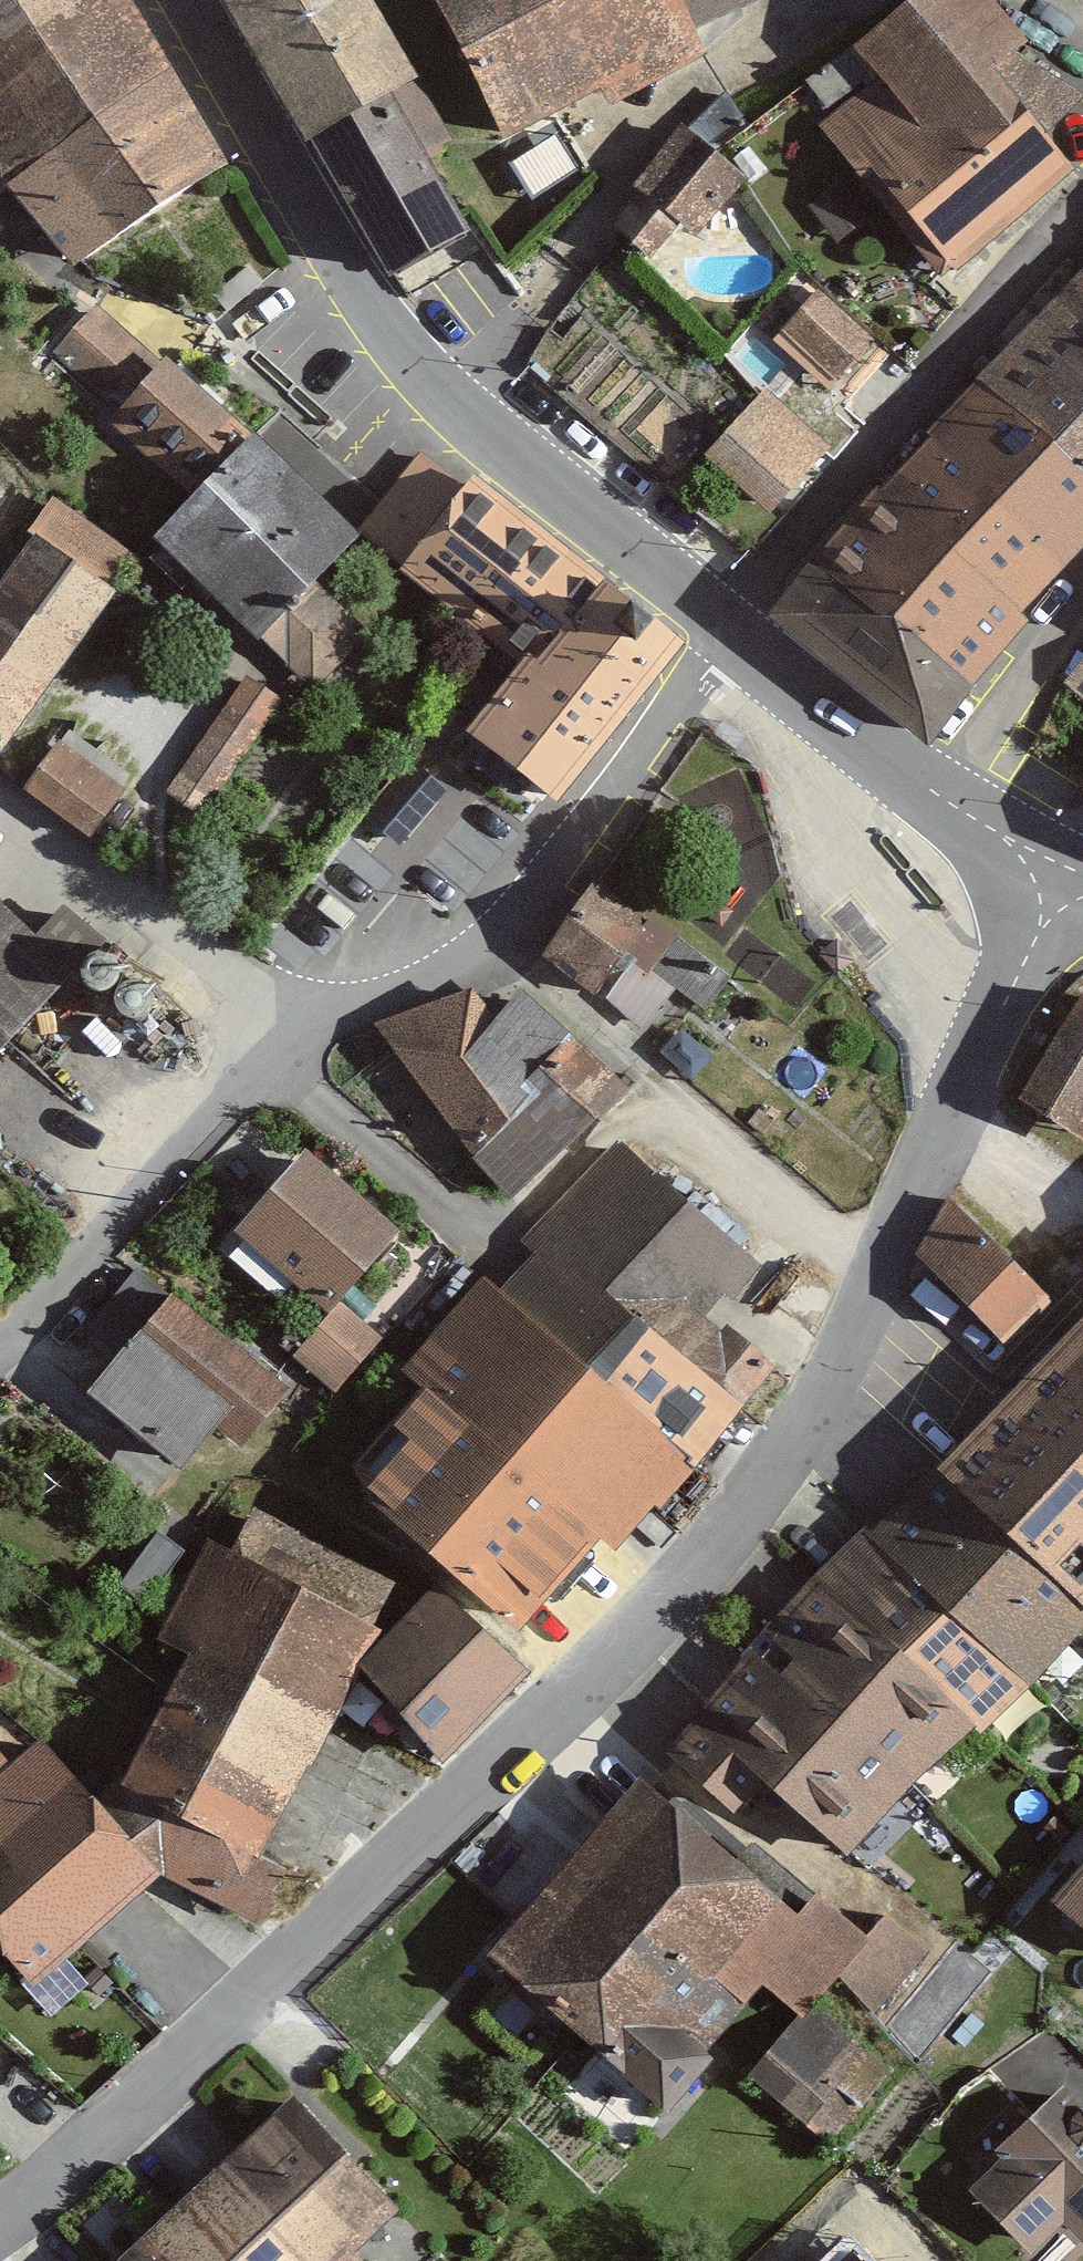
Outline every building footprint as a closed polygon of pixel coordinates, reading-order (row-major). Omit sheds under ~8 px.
[(12,194),(59,272),(226,173),(121,0),(0,0),(0,202),(12,194)] [(384,95),(413,78),(368,0),(215,0),(297,144),(301,142),(384,95)] [(752,0),(446,0),(512,126),(752,0)] [(985,0),(910,0),(846,51),(867,85),(820,124),(945,275),(1069,170),(1043,138),(1078,107),(985,0)] [(384,283),(466,235),(384,95),(301,142),(384,283)] [(694,235),(743,179),(758,146),(727,95),(680,124),(632,180),(645,191),(608,226),(643,264),(678,223),(694,235)] [(1082,410),(1082,252),(973,375),(1051,444),(1082,410)] [(768,342),(827,391),(869,341),(810,291),(768,342)] [(111,420),(177,490),(237,434),(170,364),(161,368),(82,307),(48,351),(122,409),(111,420)] [(1018,614),(1082,535),(1082,474),(1051,444),(973,375),(874,486),(1018,614)] [(698,457),(765,518),(828,449),(761,389),(698,457)] [(1082,474),(1082,410),(1051,444),(1082,474)] [(254,641),(259,636),(308,689),(366,636),(314,580),(357,536),(251,433),(148,538),(254,641)] [(420,458),(360,532),(532,669),(477,738),(549,795),(618,709),(672,642),(611,592),(609,594),(580,571),(551,548),(471,484),(464,493),(420,458)] [(968,680),(1018,614),(874,486),(811,556),(968,680)] [(113,595),(31,535),(0,578),(0,747),(113,595)] [(922,738),(968,680),(811,556),(765,614),(922,738)] [(1068,675),(1082,687),(1082,656),(1068,675)] [(214,797),(280,699),(239,671),(173,769),(214,797)] [(20,792),(87,842),(129,786),(61,736),(20,792)] [(639,902),(628,914),(588,885),(536,957),(585,993),(596,979),(665,1037),(721,971),(639,902)] [(71,974),(0,907),(0,1047),(71,974)] [(376,1027),(498,1200),(625,1079),(514,987),(489,1016),(466,986),(376,1027)] [(1082,1145),(1082,992),(1081,991),(1007,1095),(1082,1147),(1082,1145)] [(393,1230),(304,1148),(229,1231),(319,1312),(393,1230)] [(748,1268),(620,1157),(539,1244),(549,1254),(503,1302),(488,1288),(416,1366),(441,1389),(365,1477),(518,1616),(592,1526),(615,1548),(755,1375),(699,1325),(748,1268)] [(1004,1354),(1053,1307),(947,1197),(911,1257),(1004,1354)] [(234,1449),(283,1393),(174,1298),(172,1300),(132,1265),(77,1328),(110,1357),(80,1395),(178,1474),(213,1431),(234,1449)] [(291,1353),(336,1394),(383,1344),(338,1302),(291,1353)] [(939,1455),(1082,1590),(1082,1319),(1079,1315),(939,1455)] [(939,1455),(868,1525),(1030,1681),(1082,1622),(1082,1590),(939,1455)] [(1030,1681),(868,1525),(815,1577),(965,1730),(977,1738),(1030,1681)] [(125,1837),(151,1878),(260,1925),(275,1893),(243,1878),(255,1851),(260,1853),(371,1628),(196,1537),(147,1632),(183,1651),(118,1784),(146,1797),(125,1837)] [(965,1730),(815,1577),(661,1753),(733,1814),(759,1783),(839,1859),(965,1730)] [(353,1672),(442,1760),(527,1674),(438,1586),(353,1672)] [(151,1878),(125,1837),(32,1742),(0,1772),(0,1945),(38,1984),(151,1878)] [(559,1801),(589,1840),(490,1950),(658,2100),(756,1991),(793,2022),(827,1981),(869,2016),(923,1952),(857,1897),(850,1906),(820,1881),(791,1916),(641,1782),(631,1793),(607,1764),(559,1801)] [(1056,1904),(1082,1927),(1082,1872),(1056,1904)] [(746,2077),(811,2136),(846,2097),(780,2039),(746,2077)] [(1082,2245),(1082,2122),(1052,2089),(955,2177),(1032,2260),(1065,2260),(1082,2245)] [(202,2175),(286,2260),(366,2260),(355,2249),(398,2211),(292,2093),(202,2175)] [(202,2175),(104,2260),(286,2260),(202,2175)] [(824,2260),(871,2260),(849,2238),(824,2260)]
